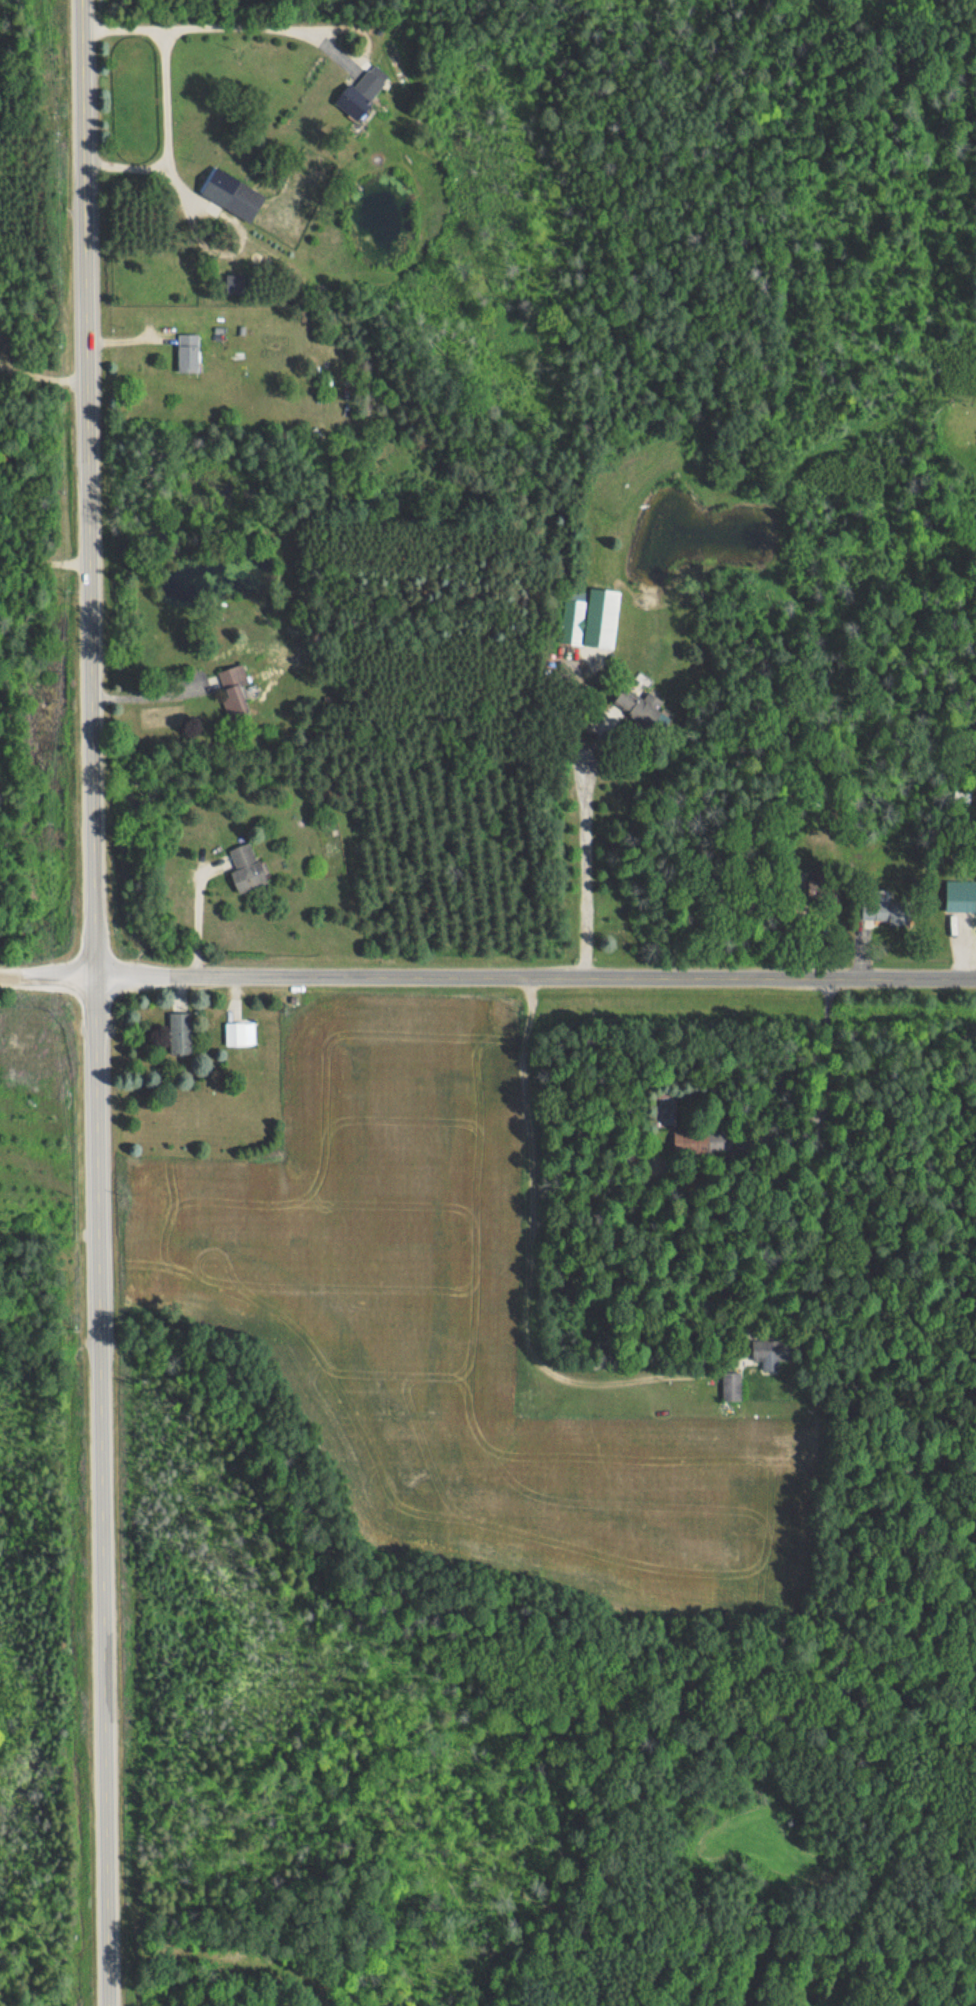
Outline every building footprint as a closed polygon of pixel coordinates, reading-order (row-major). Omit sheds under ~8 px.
[(337,103),(358,119),(387,82),(366,66),(337,103)] [(251,223),(267,195),(217,166),(201,194),(251,223)] [(179,373),(198,373),(198,334),(179,334),(179,373)] [(559,643),(582,646),(587,603),(565,600),(559,643)] [(244,684),(248,683),(244,665),(218,670),(228,717),(250,712),(244,684)] [(617,698),(647,731),(661,719),(630,685),(617,698)] [(232,873),(238,894),(266,885),(253,842),(229,849),(236,871),(232,873)] [(911,924),(912,903),(862,901),(861,922),(911,924)] [(191,1055),(191,1013),(170,1013),(170,1055),(191,1055)] [(226,1023),(226,1046),(256,1046),(256,1023),(226,1023)] [(674,1153),(718,1153),(718,1131),(674,1131),(674,1153)] [(763,1362),(763,1373),(781,1373),(782,1340),(753,1340),(753,1362),(763,1362)] [(741,1401),(741,1372),(723,1372),(723,1401),(741,1401)]
